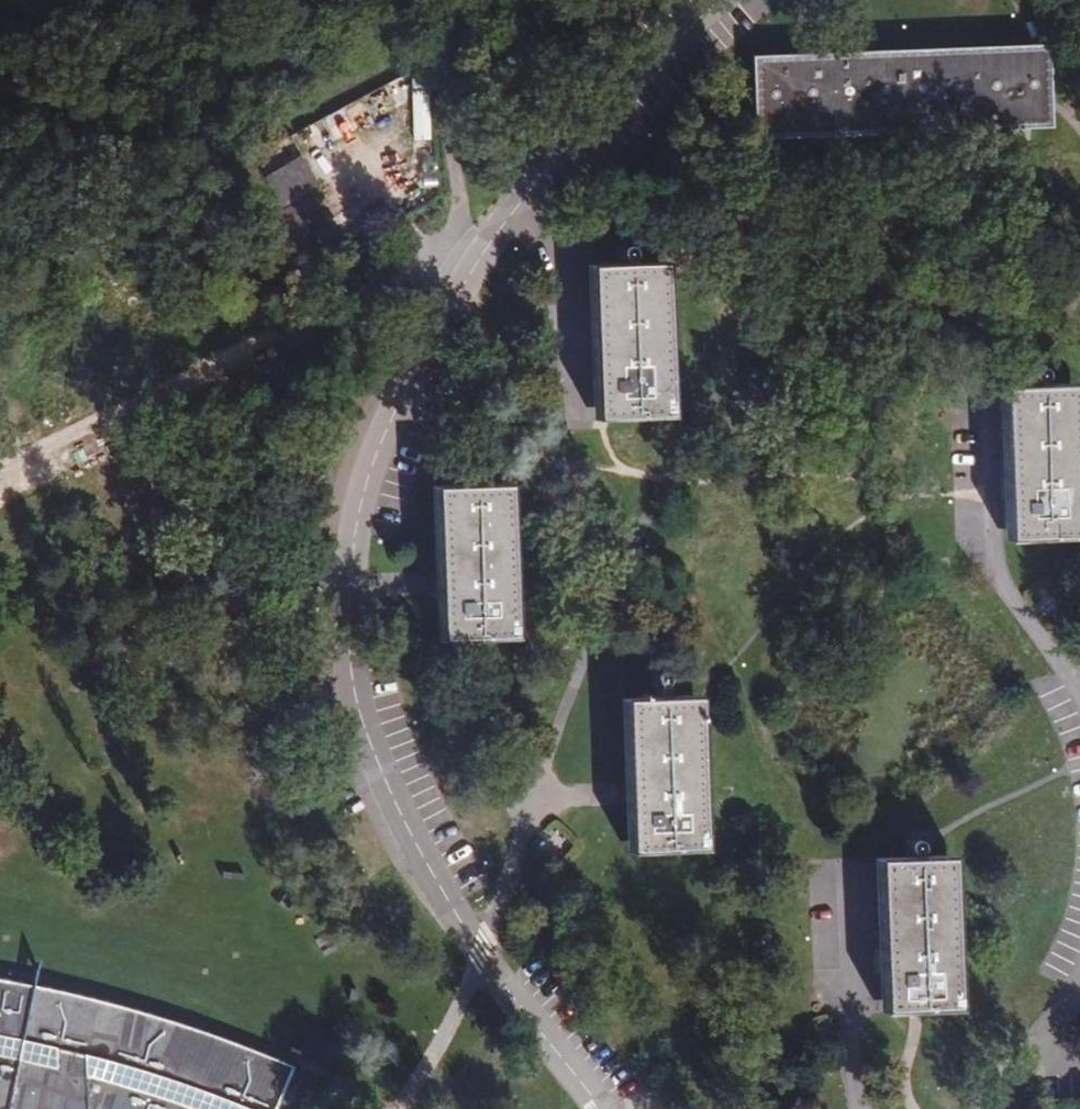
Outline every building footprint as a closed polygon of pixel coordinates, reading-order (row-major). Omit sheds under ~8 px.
[(1056,48),(752,58),(754,141),(1059,130),(1056,48)] [(411,140),(401,125),(367,143),(377,159),(411,140)] [(305,162),(284,127),(252,147),(259,188),(286,228),(320,208),(298,169),(305,162)] [(588,267),(595,427),(671,424),(663,264),(628,266),(588,267)] [(1006,551),(1079,549),(1079,501),(1077,388),(1002,390),(1006,551)] [(436,492),(438,647),(515,644),(511,491),(436,492)] [(621,703),(627,865),(706,864),(698,700),(621,703)] [(874,857),(880,1018),(920,1018),(962,1016),(956,854),(921,856),(874,857)] [(289,1066),(122,1005),(0,977),(0,1108),(271,1108),(289,1066)]
